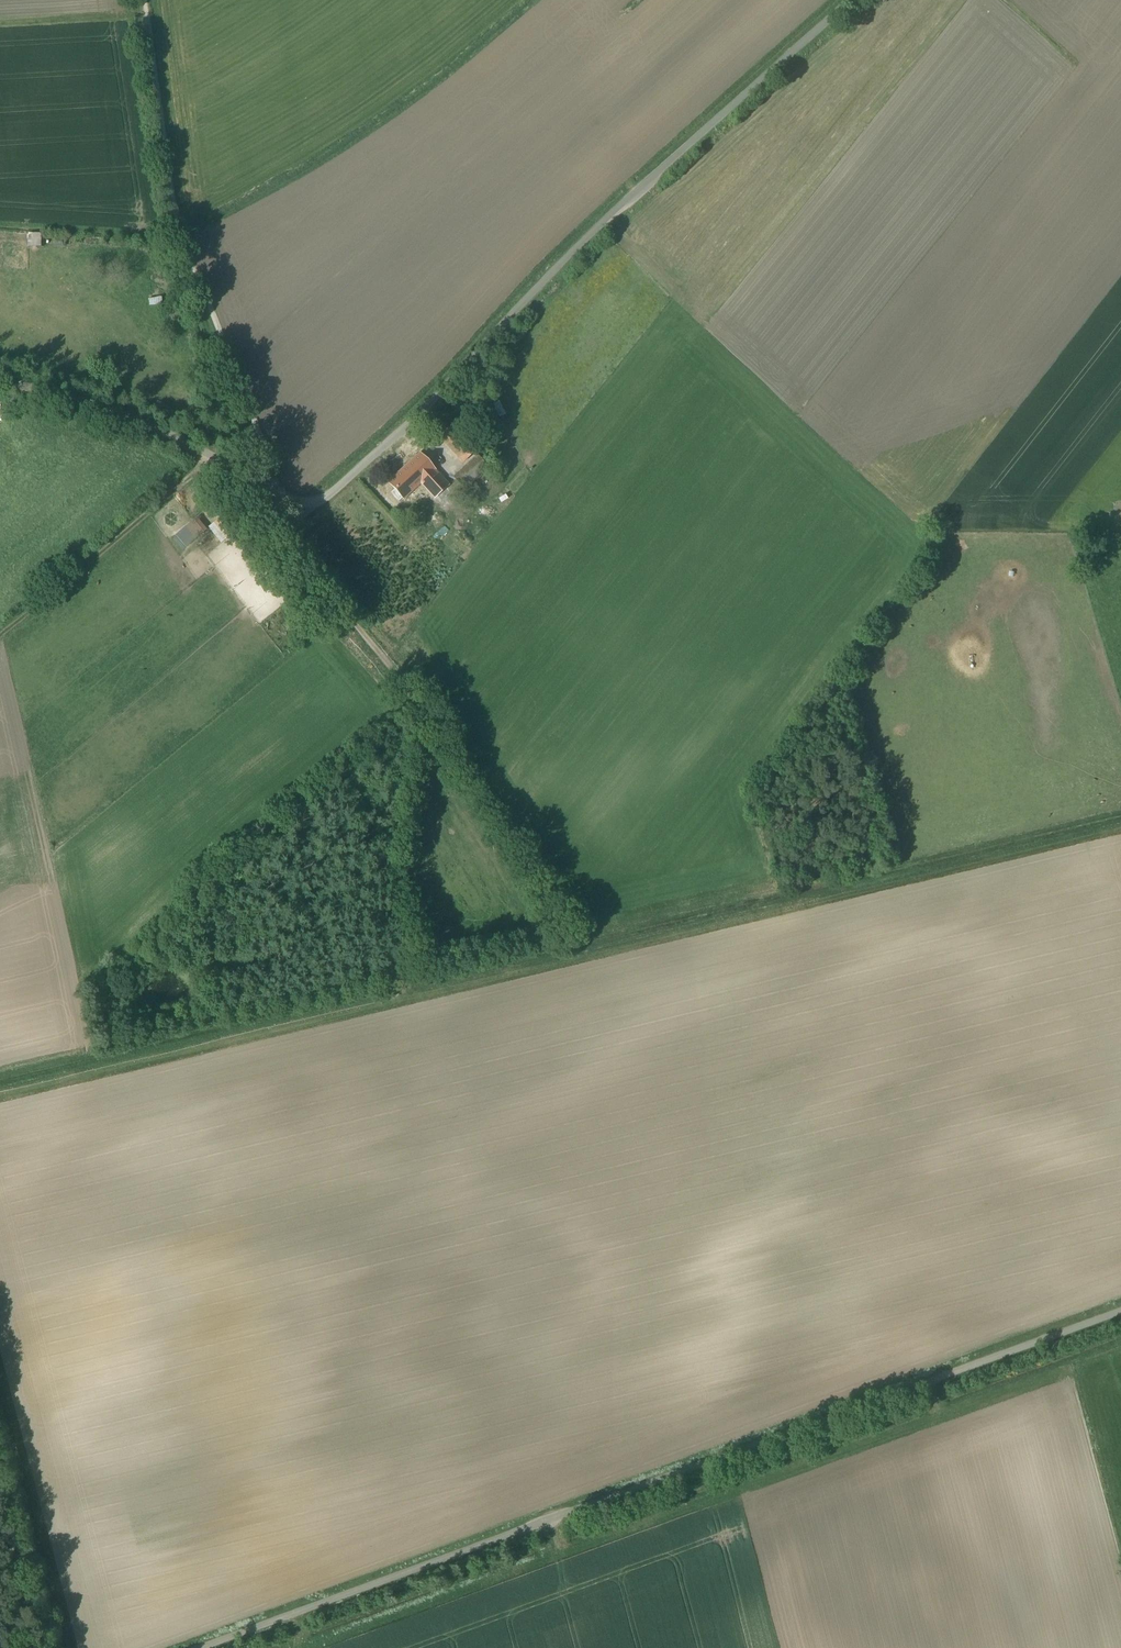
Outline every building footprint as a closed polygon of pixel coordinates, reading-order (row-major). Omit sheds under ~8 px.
[(437,432),(466,464),(488,444),(476,431),(469,438),(457,424),(451,429),(446,424),(437,432)] [(420,456),(389,484),(395,490),(391,494),(399,502),(418,484),(420,487),(423,484),(435,497),(446,487),(432,472),(433,471),(420,456)] [(496,473),(481,457),(457,479),(468,491),(483,476),(488,481),(496,473)]
